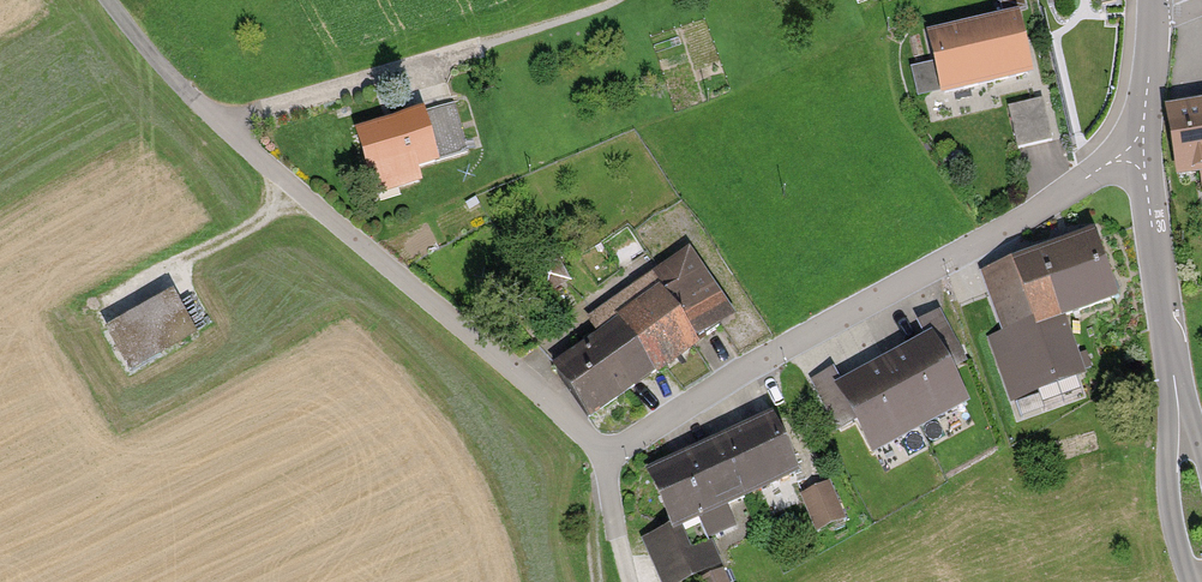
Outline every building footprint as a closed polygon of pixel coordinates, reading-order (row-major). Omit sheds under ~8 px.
[(934,43),(949,108),(1041,87),(1026,23),(934,43)] [(1008,107),(1021,146),(1057,135),(1044,95),(1008,107)] [(1170,118),(1182,191),(1201,188),(1201,113),(1170,118)] [(456,114),(360,140),(377,202),(427,189),(423,171),(468,159),(456,114)] [(1123,315),(1101,243),(1021,268),(1043,340),(1073,330),(1123,315)] [(557,371),(596,432),(707,360),(701,351),(741,325),(697,257),(584,330),(595,346),(557,371)] [(1004,341),(992,345),(1012,411),(1091,386),(1073,330),(1043,340),(1021,268),(985,279),(1004,341)] [(176,295),(109,335),(136,379),(203,339),(176,295)] [(930,343),(946,371),(961,363),(952,347),(954,346),(937,315),(920,324),(930,343)] [(918,427),(963,403),(946,371),(930,343),(886,367),(918,427)] [(874,451),(918,427),(886,367),(841,391),(857,420),(874,451)] [(842,427),(857,420),(841,391),(831,372),(814,381),(831,413),(834,411),(842,427)] [(774,422),(722,445),(744,495),(796,472),(774,422)] [(722,445),(653,475),(675,526),(646,539),(664,581),(667,581),(716,560),(707,537),(734,525),(725,505),(744,495),(722,445)] [(818,529),(848,519),(834,479),(804,489),(818,529)]
